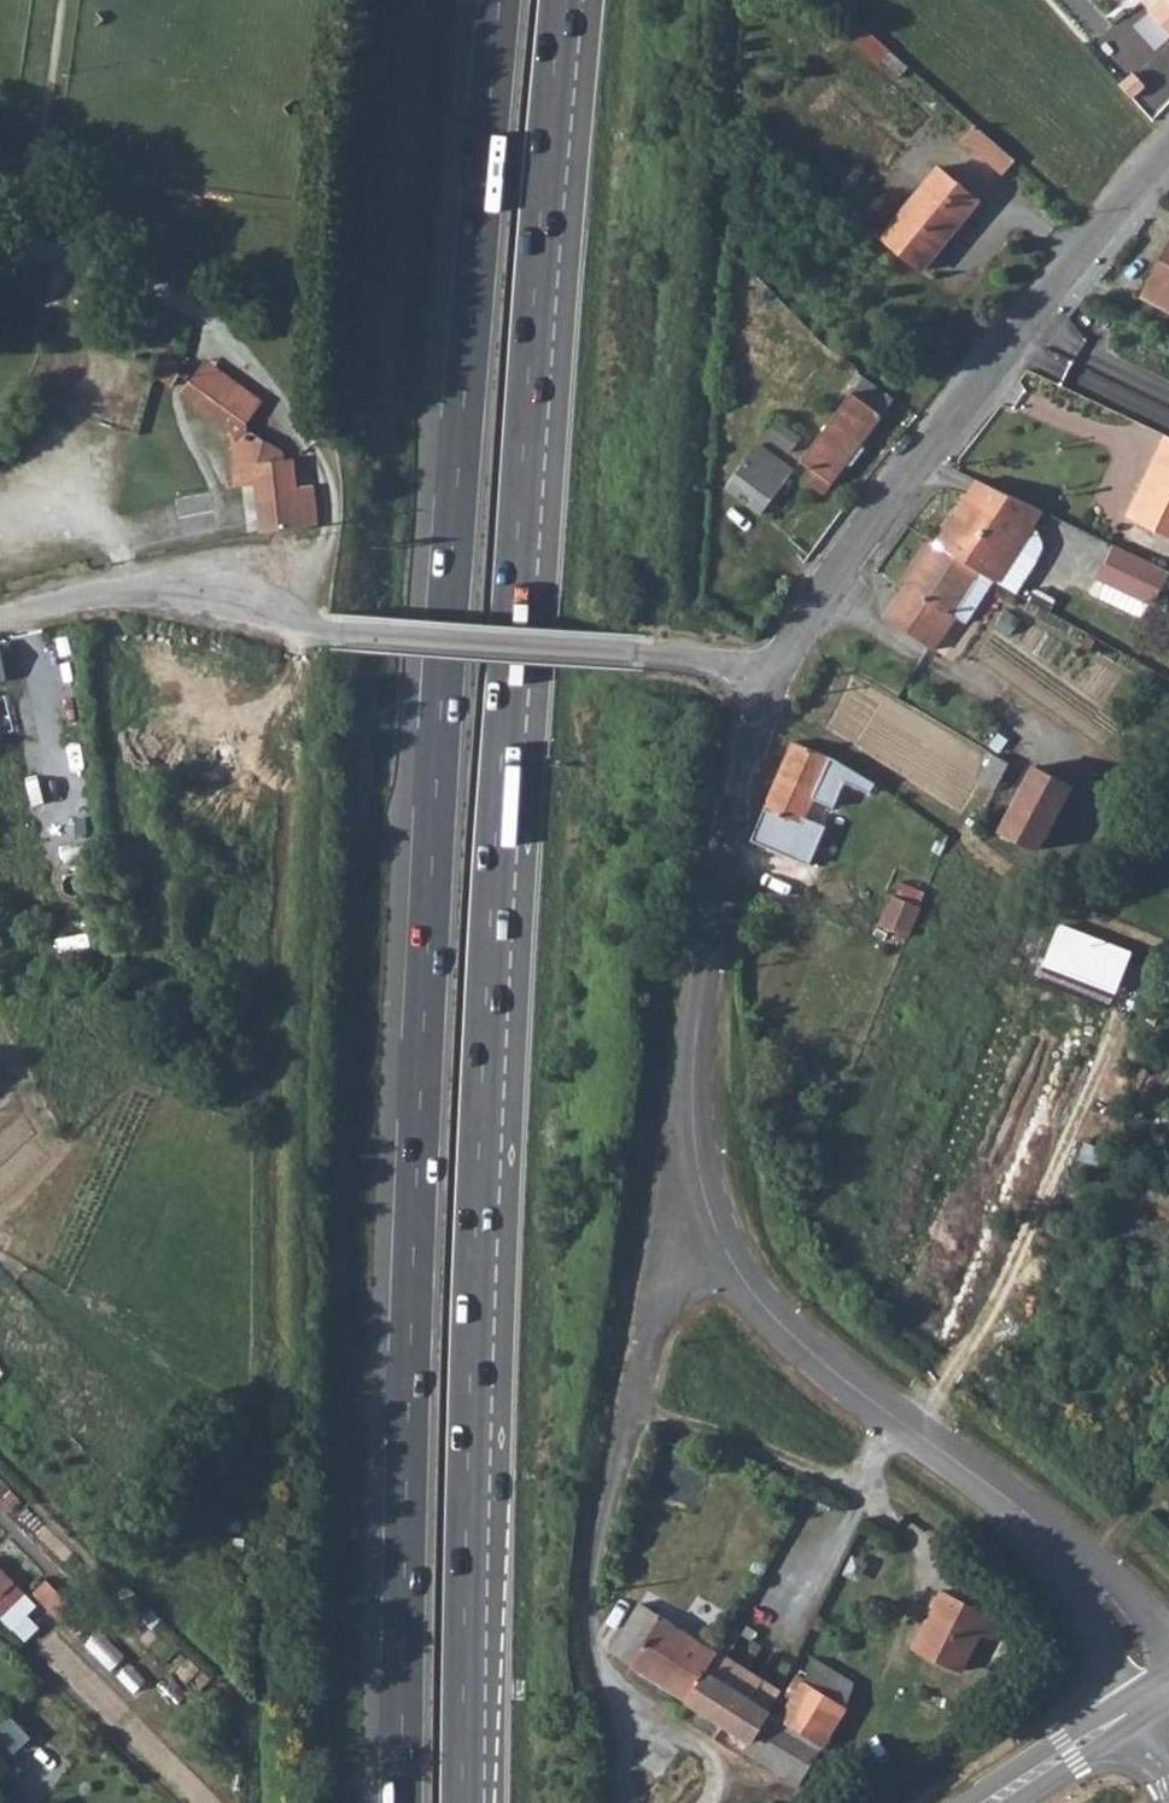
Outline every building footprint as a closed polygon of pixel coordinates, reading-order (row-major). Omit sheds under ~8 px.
[(1168,35),(1168,0),(1162,0),(1149,12),(1168,35)] [(840,38),(856,20),(853,17),(837,35),(840,38)] [(846,43),(850,39),(877,63),(889,48),(856,20),(840,38),(846,43)] [(1002,175),(1016,160),(975,125),(962,140),(1002,175)] [(922,271),(979,202),(938,167),(920,189),(880,237),(922,271)] [(1151,302),(1168,311),(1168,253),(1150,288),(1157,292),(1151,302)] [(1151,302),(1157,292),(1150,288),(1144,298),(1151,302)] [(149,393),(172,407),(181,393),(173,386),(182,375),(159,357),(149,393)] [(195,377),(252,417),(262,403),(206,362),(195,377)] [(864,379),(857,374),(847,386),(853,392),(864,379)] [(173,386),(181,393),(210,416),(234,441),(234,468),(255,467),(256,482),(296,476),(294,457),(283,459),(282,450),(248,429),(248,423),(191,381),(182,375),(173,386)] [(191,381),(248,423),(252,417),(195,377),(191,381)] [(812,473),(807,481),(825,494),(847,464),(841,459),(856,441),(861,445),(895,400),(864,379),(853,392),(800,464),(812,473)] [(1167,436),(1128,518),(1168,537),(1168,437),(1167,436)] [(861,445),(856,441),(841,459),(847,464),(861,445)] [(761,516),(794,471),(759,446),(727,490),(761,516)] [(234,468),(236,486),(256,482),(255,467),(234,468)] [(991,584),(1040,515),(969,475),(961,489),(954,485),(939,507),(952,516),(934,544),(991,584)] [(256,482),(262,531),(301,525),(297,488),(296,476),(256,482)] [(315,488),(297,488),(301,525),(319,522),(315,488)] [(886,617),(935,650),(956,618),(964,624),(991,584),(934,544),(886,617)] [(1168,574),(1109,546),(1095,580),(1153,607),(1168,574)] [(803,860),(808,851),(820,825),(806,818),(827,771),(844,778),(871,793),(877,784),(870,778),(857,771),(839,761),(825,755),(808,747),(794,742),(766,809),(761,807),(755,840),(803,860)] [(994,790),(1009,763),(994,755),(981,781),(994,790)] [(1037,850),(1071,786),(1033,767),(1000,830),(1037,850)] [(37,776),(3,783),(10,819),(46,812),(37,776)] [(949,836),(942,833),(939,840),(945,843),(949,836)] [(882,923),(911,935),(931,890),(902,878),(882,923)] [(10,1490),(0,1481),(0,1497),(1,1499),(10,1490)] [(0,1618),(25,1595),(0,1569),(0,1618)] [(962,1671),(981,1632),(991,1637),(998,1620),(942,1592),(915,1648),(962,1671)] [(612,1653),(631,1666),(686,1702),(716,1652),(642,1605),(612,1653)] [(738,1755),(744,1752),(798,1786),(822,1747),(779,1720),(768,1713),(781,1692),(727,1655),(742,1632),(733,1627),(722,1643),(716,1652),(686,1702),(722,1726),(713,1740),(738,1755)] [(822,1747),(846,1708),(852,1683),(816,1661),(779,1720),(822,1747)] [(8,1734),(17,1725),(7,1715),(0,1723),(0,1726),(8,1734)] [(9,1770),(0,1762),(0,1779),(9,1770)]
